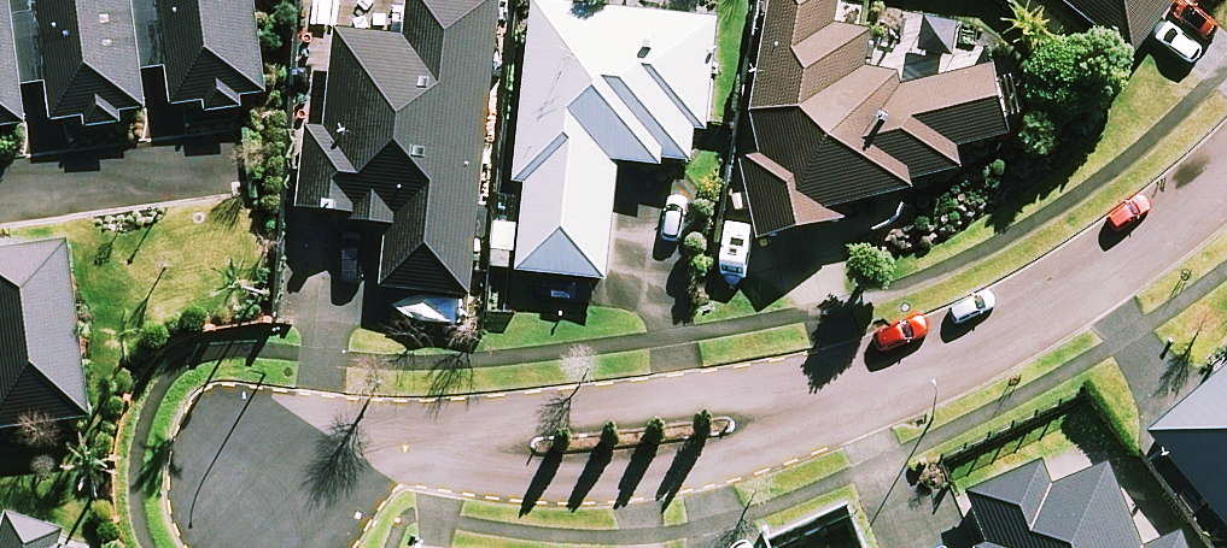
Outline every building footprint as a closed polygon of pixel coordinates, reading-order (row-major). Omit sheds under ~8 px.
[(33,127),(27,86),(52,83),(58,124),(89,120),(91,132),(131,126),(130,114),(157,111),(152,70),(176,67),(181,108),(207,104),(209,117),(253,111),(252,98),(273,96),(261,0),(0,0),(0,131),(33,127)] [(305,212),(357,217),(356,226),(394,229),(388,290),(477,299),(507,0),(416,0),(412,41),(342,34),(332,133),(313,132),(305,212)] [(745,156),(760,245),(850,229),(847,210),(921,197),(918,182),(964,174),(960,151),(1023,140),(1010,66),(907,84),(905,72),(871,77),(877,30),(843,26),(847,0),(771,0),(759,97),(753,98),(762,153),(745,156)] [(1138,58),(1183,0),(1064,0),(1138,58)] [(722,23),(537,6),(521,185),(530,186),(522,274),(613,282),(624,163),(709,171),(722,23)] [(69,256),(0,263),(0,437),(88,428),(69,256)] [(1144,433),(1226,534),(1226,365),(1144,433)] [(0,535),(0,547),(59,547),(62,537),(7,521),(3,536),(0,535)]
